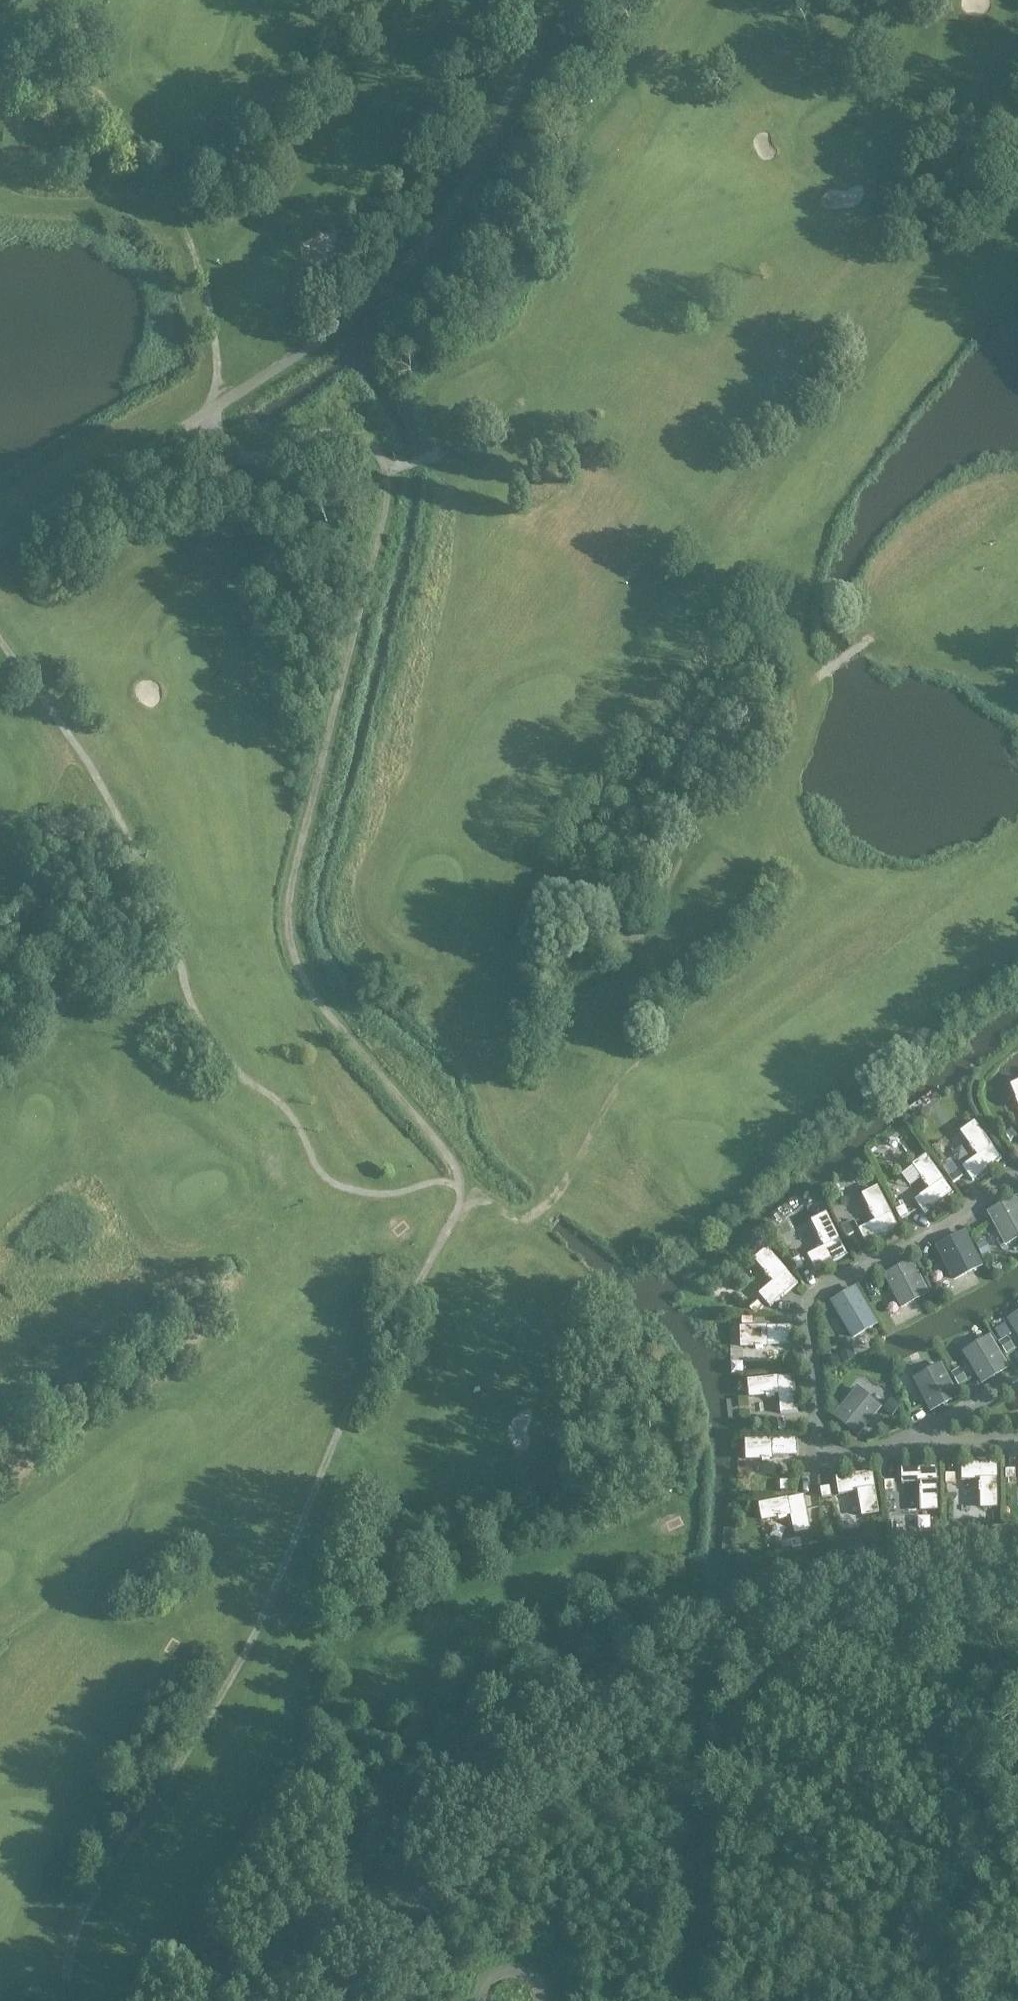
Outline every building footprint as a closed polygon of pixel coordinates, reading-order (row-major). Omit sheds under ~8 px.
[(1012,1083),(1002,1088),(1017,1121),(1017,1095),(1012,1083)] [(1002,1159),(978,1121),(964,1130),(972,1143),(970,1144),(975,1151),(977,1150),(979,1153),(962,1164),(972,1179),(1002,1159)] [(1017,1136),(1012,1128),(1004,1134),(1010,1142),(1017,1136)] [(954,1193),(928,1156),(914,1166),(923,1178),(921,1179),(926,1186),(928,1185),(930,1188),(914,1200),(924,1214),(954,1193)] [(963,1176),(958,1169),(948,1176),(953,1183),(963,1176)] [(899,1226),(878,1187),(864,1194),(871,1207),(869,1208),(873,1216),(875,1215),(877,1218),(858,1228),(866,1243),(899,1226)] [(988,1212),(1005,1243),(1017,1236),(1017,1207),(1013,1198),(988,1212)] [(905,1205),(896,1209),(900,1218),(909,1214),(905,1205)] [(848,1255),(828,1215),(813,1222),(820,1235),(818,1236),(822,1244),(824,1243),(826,1246),(808,1255),(815,1271),(848,1255)] [(849,1223),(842,1226),(847,1236),(853,1233),(849,1223)] [(964,1231),(936,1246),(954,1281),(982,1266),(964,1231)] [(983,1256),(991,1252),(985,1241),(977,1245),(983,1256)] [(798,1283),(769,1250),(756,1260),(766,1272),(764,1273),(770,1279),(772,1278),(774,1281),(759,1294),(770,1307),(798,1283)] [(798,1258),(790,1262),(794,1270),(802,1266),(798,1258)] [(912,1260),(884,1275),(901,1308),(929,1294),(912,1260)] [(856,1287),(831,1302),(852,1339),(878,1324),(856,1287)] [(757,1302),(749,1309),(753,1314),(762,1307),(757,1302)] [(1006,1319),(1017,1337),(1017,1311),(1006,1319)] [(741,1345),(791,1343),(790,1327),(740,1329),(741,1345)] [(963,1351),(982,1384),(1009,1368),(991,1336),(963,1351)] [(1007,1338),(999,1343),(1006,1355),(1014,1349),(1007,1338)] [(842,1362),(855,1359),(852,1349),(840,1352),(842,1362)] [(913,1378),(931,1412),(958,1397),(941,1363),(913,1378)] [(959,1370),(952,1374),(958,1385),(966,1381),(959,1370)] [(794,1374),(749,1380),(751,1396),(766,1394),(767,1396),(775,1395),(775,1393),(778,1392),(781,1413),(798,1410),(794,1374)] [(858,1436),(881,1407),(857,1387),(834,1416),(858,1436)] [(893,1416),(901,1405),(893,1398),(884,1409),(893,1416)] [(786,1430),(786,1418),(778,1419),(778,1430),(786,1430)] [(748,1458),(798,1456),(798,1440),(748,1442),(748,1458)] [(998,1462),(962,1463),(962,1480),(980,1480),(980,1484),(979,1484),(979,1492),(980,1493),(980,1508),(998,1509),(998,1478),(998,1462)] [(937,1466),(902,1467),(902,1483),(921,1483),(921,1482),(921,1487),(920,1487),(920,1496),(921,1496),(922,1511),(938,1510),(937,1481),(937,1466)] [(1006,1479),(1016,1479),(1016,1469),(1006,1469),(1006,1479)] [(858,1491),(863,1515),(880,1513),(873,1470),(837,1476),(839,1494),(858,1491)] [(956,1473),(946,1473),(946,1483),(956,1482),(956,1473)] [(790,1491),(790,1481),(780,1481),(780,1491),(790,1491)] [(895,1491),(895,1481),(885,1481),(885,1491),(895,1491)] [(832,1496),(830,1486),(820,1488),(821,1498),(832,1496)] [(804,1495),(761,1504),(764,1520),(778,1517),(779,1519),(787,1517),(787,1515),(790,1515),(794,1534),(811,1531),(804,1495)] [(792,1550),(802,1548),(801,1538),(791,1540),(792,1550)]
